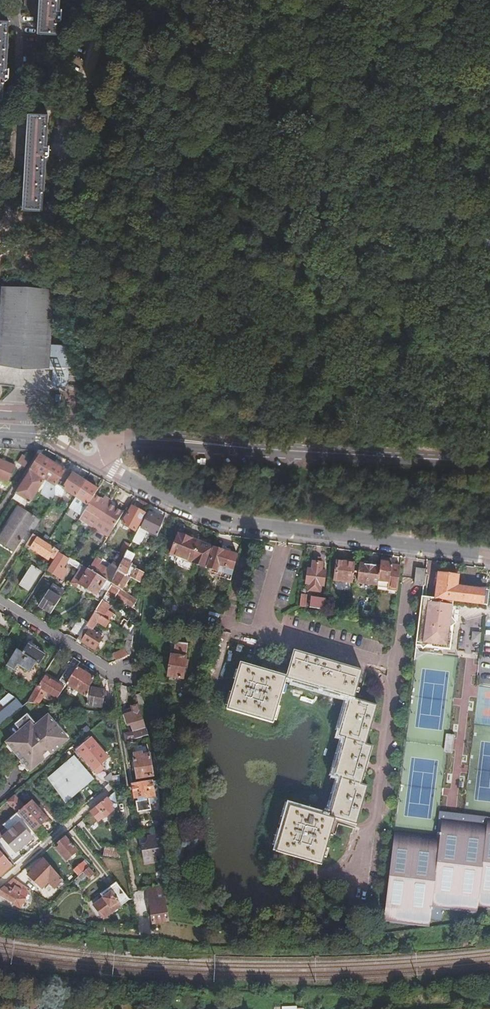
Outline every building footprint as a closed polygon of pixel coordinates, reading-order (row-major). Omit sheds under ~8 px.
[(25,7),(41,8),(39,34),(57,35),(59,0),(25,0),(25,7)] [(5,102),(9,21),(0,21),(0,101),(5,102)] [(15,117),(13,150),(18,150),(16,192),(24,193),(23,210),(43,211),(48,115),(29,113),(29,116),(20,116),(15,117)] [(79,369),(76,347),(50,345),(54,288),(5,285),(0,348),(0,383),(14,384),(14,388),(53,391),(53,385),(67,386),(68,372),(66,372),(67,368),(79,369)] [(64,473),(40,458),(15,496),(30,506),(39,490),(53,499),(55,495),(55,487),(64,473)] [(17,465),(24,468),(28,461),(21,458),(17,465)] [(7,483),(14,465),(0,460),(0,480),(7,483)] [(72,478),(64,473),(55,487),(75,499),(84,484),(72,476),(72,478)] [(97,491),(84,484),(75,499),(88,507),(94,496),(97,491)] [(88,507),(79,520),(108,538),(123,513),(109,505),(103,501),(94,496),(88,507)] [(131,508),(122,525),(134,532),(143,515),(131,508)] [(0,539),(0,543),(14,552),(34,520),(19,510),(0,539)] [(149,513),(141,528),(158,537),(163,521),(149,513)] [(132,541),(140,544),(146,532),(137,528),(132,541)] [(45,544),(32,536),(26,545),(32,548),(30,550),(48,561),(50,558),(54,560),(56,557),(56,556),(58,553),(45,544)] [(208,570),(208,569),(214,549),(199,544),(200,544),(179,537),(171,557),(193,564),(193,565),(208,570)] [(123,546),(120,552),(125,555),(127,552),(129,549),(123,546)] [(214,549),(208,569),(226,574),(224,579),(233,582),(239,557),(232,555),(214,549)] [(124,557),(123,559),(116,573),(133,581),(139,584),(143,575),(136,571),(137,569),(131,566),(136,556),(127,552),(125,555),(124,557)] [(81,567),(58,553),(56,556),(57,557),(47,572),(61,581),(67,571),(64,569),(67,564),(78,572),(81,567)] [(105,582),(110,585),(116,573),(123,559),(124,557),(119,554),(118,554),(113,563),(108,571),(99,567),(101,563),(96,559),(88,571),(105,582)] [(309,569),(307,585),(310,585),(310,593),(317,593),(318,586),(322,587),(324,571),(320,571),(321,564),(319,564),(320,560),(316,560),(315,564),(313,563),(312,570),(309,569)] [(335,582),(353,585),(356,565),(337,562),(335,582)] [(398,585),(400,569),(391,567),(391,564),(381,563),(380,567),(378,582),(398,585)] [(359,584),(378,587),(378,582),(380,567),(361,565),(359,584)] [(88,571),(81,567),(78,572),(70,584),(77,589),(79,585),(95,596),(93,599),(100,604),(103,600),(111,587),(112,586),(110,585),(105,582),(88,571)] [(32,569),(20,588),(28,593),(40,574),(32,569)] [(414,583),(423,585),(425,571),(415,569),(414,583)] [(116,573),(110,585),(112,586),(126,594),(133,581),(116,573)] [(422,598),(415,650),(419,650),(421,654),(424,652),(451,655),(454,626),(457,624),(451,617),(453,602),(482,605),(484,591),(457,587),(458,576),(438,574),(435,599),(422,598)] [(41,594),(47,583),(41,579),(35,590),(41,594)] [(0,594),(0,595),(7,599),(16,586),(8,581),(7,583),(0,594)] [(53,585),(39,607),(51,614),(65,592),(53,585)] [(103,600),(100,604),(95,613),(104,618),(111,607),(108,604),(112,597),(116,600),(117,597),(133,607),(136,602),(111,587),(103,600)] [(311,598),(309,609),(325,611),(326,600),(311,598)] [(104,618),(95,613),(88,624),(79,638),(77,640),(94,651),(103,637),(92,631),(97,622),(106,628),(110,622),(104,618)] [(71,632),(79,638),(88,624),(80,619),(71,632)] [(127,633),(129,633),(132,628),(125,624),(122,629),(127,633)] [(133,636),(129,633),(127,633),(123,639),(126,641),(131,644),(132,642),(133,636)] [(131,655),(132,642),(131,644),(126,641),(125,650),(114,655),(116,662),(120,662),(131,655)] [(25,653),(19,663),(31,670),(37,661),(41,663),(47,653),(31,644),(25,653)] [(171,658),(169,681),(183,683),(186,667),(187,660),(185,659),(187,647),(176,646),(175,658),(171,658)] [(9,664),(16,668),(19,663),(25,653),(18,649),(9,664)] [(239,664),(225,712),(272,725),(285,681),(348,699),(337,738),(343,740),(332,777),(339,779),(328,815),(322,814),(321,816),(287,806),(273,853),(320,866),(333,819),(355,825),(366,787),(360,785),(371,747),(365,746),(376,707),(353,700),(361,672),(293,653),(286,677),(239,664)] [(50,690),(62,695),(66,689),(67,686),(78,669),(81,664),(75,660),(64,677),(61,682),(49,675),(42,685),(40,684),(34,694),(30,700),(38,701),(43,701),(50,690)] [(96,680),(78,669),(67,686),(75,691),(79,694),(89,699),(91,689),(96,680)] [(49,675),(46,674),(40,684),(42,685),(49,675)] [(135,675),(134,685),(145,686),(146,676),(135,675)] [(105,691),(91,689),(89,699),(89,700),(87,706),(102,708),(105,691)] [(10,695),(0,704),(0,705),(4,709),(16,699),(10,695)] [(26,706),(18,700),(0,715),(0,727),(26,706)] [(149,736),(138,706),(134,708),(134,710),(136,715),(127,719),(126,719),(129,726),(133,724),(135,731),(132,733),(125,735),(127,744),(134,741),(149,736)] [(125,714),(127,719),(136,715),(134,710),(125,714)] [(70,736),(56,721),(50,713),(40,722),(31,711),(17,722),(23,729),(10,740),(12,743),(17,748),(25,758),(33,768),(34,769),(47,757),(45,755),(52,749),(54,752),(70,737),(70,736)] [(60,718),(56,721),(70,736),(73,734),(60,718)] [(451,751),(453,734),(445,734),(444,750),(451,751)] [(108,759),(91,739),(77,752),(93,771),(94,770),(97,774),(101,770),(99,766),(108,759)] [(147,743),(132,746),(138,779),(154,776),(150,750),(147,743)] [(26,773),(33,768),(25,758),(18,763),(26,773)] [(53,783),(78,761),(77,760),(51,782),(65,805),(88,785),(85,782),(66,798),(53,783)] [(78,761),(53,783),(66,798),(85,782),(88,785),(94,780),(78,761)] [(153,781),(134,785),(137,800),(139,799),(139,802),(137,803),(139,813),(153,811),(152,805),(162,803),(160,780),(153,781)] [(18,814),(34,833),(48,820),(32,801),(26,807),(15,795),(7,802),(12,807),(18,814)] [(111,805),(107,800),(91,814),(98,822),(104,817),(106,819),(114,813),(109,807),(111,805)] [(473,904),(489,906),(489,818),(484,817),(483,827),(473,904)] [(436,841),(428,907),(472,913),(473,904),(483,827),(439,821),(436,841)] [(16,853),(23,847),(26,844),(32,839),(20,824),(3,839),(16,853)] [(165,863),(164,835),(148,838),(149,846),(142,847),(146,866),(165,863)] [(381,921),(424,927),(426,927),(428,907),(436,841),(391,835),(381,921)] [(79,852),(66,839),(60,845),(63,848),(58,852),(68,862),(79,852)] [(104,855),(125,857),(123,847),(105,845),(104,855)] [(12,866),(0,853),(0,876),(12,866)] [(64,880),(44,859),(28,875),(41,889),(48,883),(54,890),(64,880)] [(93,864),(89,860),(77,872),(81,875),(93,864)] [(92,866),(86,872),(92,877),(97,872),(92,866)] [(0,892),(0,897),(22,907),(27,897),(21,894),(25,886),(13,880),(0,892)] [(104,898),(95,906),(105,918),(129,897),(115,881),(100,894),(104,898)] [(165,888),(150,890),(151,897),(149,897),(152,923),(167,921),(165,888)]
